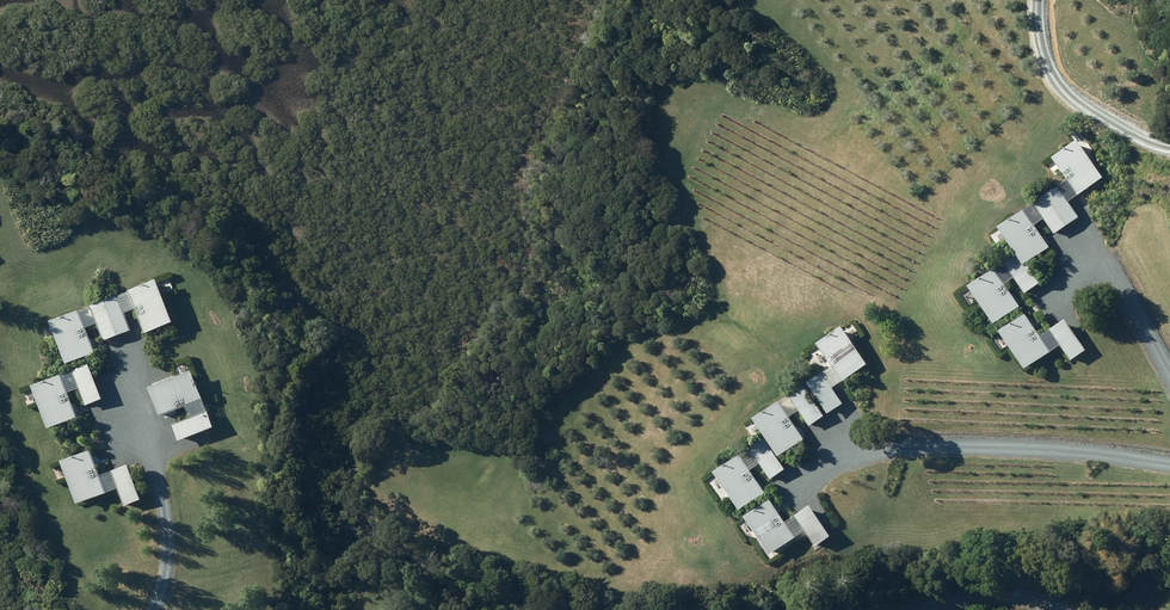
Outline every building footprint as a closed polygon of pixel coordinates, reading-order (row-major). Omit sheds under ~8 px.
[(1082,143),(1057,160),(1073,183),(1051,198),(1071,228),(1084,219),(1074,204),(1108,181),(1082,143)] [(1051,198),(1002,231),(1020,257),(1027,267),(1031,265),(1054,249),(1039,228),(1049,221),(1059,236),(1071,228),(1051,198)] [(1031,265),(1027,267),(1020,257),(972,290),(997,326),(1023,308),(1009,287),(1019,280),(1029,295),(1044,285),(1031,265)] [(161,282),(108,302),(122,337),(134,332),(128,315),(139,310),(149,335),(178,323),(161,282)] [(55,323),(72,365),(99,354),(89,330),(100,325),(107,342),(122,337),(108,302),(55,323)] [(1003,335),(1028,371),(1065,346),(1076,363),(1090,353),(1070,323),(1045,339),(1030,317),(1003,335)] [(811,385),(832,415),(847,404),(837,390),(871,366),(845,329),(821,347),(836,367),(811,385)] [(92,367),(38,388),(54,429),(81,418),(72,394),(82,390),(89,407),(105,400),(92,367)] [(194,418),(177,425),(183,441),(217,428),(196,373),(154,389),(164,416),(189,406),(194,418)] [(806,387),(757,422),(783,458),(808,440),(793,419),(803,412),(814,428),(828,418),(806,387)] [(769,441),(719,476),(743,512),(769,494),(754,472),(764,465),(775,481),(789,471),(769,441)] [(69,462),(85,504),(121,490),(128,508),(145,501),(132,467),(106,478),(96,452),(69,462)] [(775,502),(749,520),(773,556),(809,532),(820,549),(835,538),(814,508),(790,525),(775,502)]
